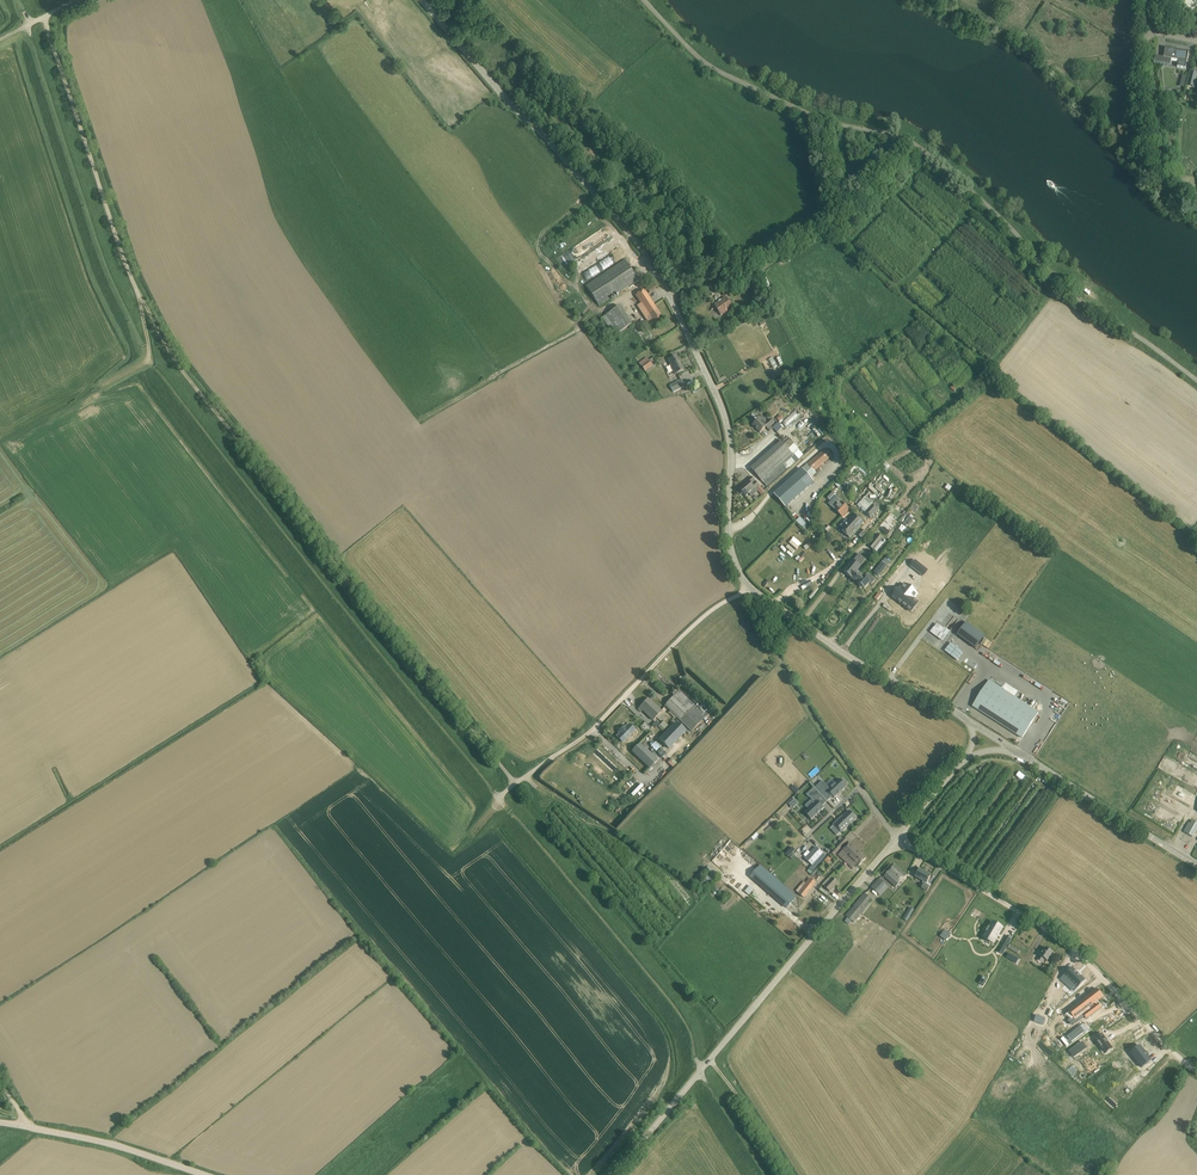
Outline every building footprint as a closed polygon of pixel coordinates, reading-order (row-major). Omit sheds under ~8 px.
[(1178,67),(1186,68),(1189,52),(1166,47),(1164,57),(1179,60),(1178,67)] [(1194,86),(1196,74),(1196,73),(1191,72),(1188,85),(1194,86)] [(598,305),(633,283),(638,280),(625,260),(585,286),(598,305)] [(585,272),(590,278),(596,274),(591,268),(585,272)] [(729,286),(721,291),(724,296),(732,291),(729,286)] [(652,326),(663,318),(644,290),(635,295),(640,303),(637,305),(646,319),(649,317),(650,319),(648,320),(652,326)] [(716,308),(721,316),(727,312),(725,309),(731,306),(725,297),(714,305),(716,308)] [(631,324),(620,306),(602,317),(614,336),(631,324)] [(675,374),(683,370),(679,360),(678,360),(676,355),(668,359),(675,374)] [(641,365),(645,371),(653,365),(649,360),(641,365)] [(683,387),(680,380),(670,385),(672,390),(673,392),(683,387)] [(787,427),(800,414),(796,409),(782,422),(787,427)] [(773,428),(771,426),(774,422),(770,418),(765,424),(759,417),(755,421),(756,422),(753,425),(760,433),(766,427),(770,431),(773,428)] [(773,428),(777,432),(783,428),(778,423),(773,428)] [(786,443),(794,453),(799,449),(792,439),(786,443)] [(788,468),(785,464),(794,456),(782,441),(751,468),(767,487),(788,468)] [(833,455),(826,448),(803,469),(810,478),(816,473),(815,471),(833,455)] [(774,494),(786,507),(814,482),(810,478),(803,469),(802,469),(774,494)] [(760,486),(756,481),(752,477),(748,480),(749,482),(740,490),(741,491),(741,494),(744,494),(746,496),(749,494),(750,495),(757,489),(760,486)] [(872,497),(881,482),(874,477),(868,487),(866,486),(863,492),(872,497)] [(765,493),(760,486),(757,489),(762,495),(765,493)] [(835,510),(835,509),(842,502),(836,496),(828,504),(835,510)] [(871,518),(879,510),(878,509),(880,506),(876,502),(875,503),(874,502),(873,503),(865,496),(857,505),(871,518)] [(849,509),(842,502),(835,509),(843,516),(849,509)] [(882,518),(888,510),(885,508),(879,515),(882,518)] [(841,530),(850,538),(864,523),(855,514),(849,521),(846,519),(840,526),(842,528),(841,530)] [(801,517),(797,521),(806,531),(810,527),(801,517)] [(908,526),(912,521),(908,518),(903,524),(906,526),(907,525),(908,526)] [(888,535),(894,528),(884,520),(878,527),(888,535)] [(793,541),(799,535),(797,532),(794,535),(791,533),(788,536),(793,541)] [(876,552),(886,540),(878,534),(869,546),(876,552)] [(858,572),(856,571),(860,567),(853,561),(844,572),(851,578),(852,577),(853,578),(853,579),(853,580),(853,581),(853,582),(860,574),(858,572)] [(874,572),(878,576),(887,565),(882,561),(874,572)] [(909,585),(913,580),(900,571),(896,576),(909,585)] [(864,577),(864,576),(864,577),(860,574),(853,582),(854,582),(855,582),(856,582),(857,581),(859,583),(859,584),(864,588),(870,581),(867,579),(869,575),(867,574),(864,577)] [(893,592),(885,601),(905,616),(913,606),(908,603),(911,598),(898,588),(894,593),(893,592)] [(931,632),(943,641),(950,631),(937,622),(931,632)] [(972,706),(1022,738),(1039,712),(989,680),(972,706)] [(679,691),(665,705),(692,731),(705,716),(679,691)] [(662,712),(652,703),(648,699),(640,707),(638,709),(641,712),(643,710),(653,720),(662,712)] [(676,722),(659,740),(669,750),(686,732),(676,722)] [(656,751),(660,747),(655,742),(651,746),(656,751)] [(657,761),(640,744),(632,752),(649,769),(657,761)] [(1019,771),(1017,774),(1023,779),(1021,781),(1024,783),(1028,777),(1019,771)] [(810,783),(827,801),(833,796),(834,798),(847,786),(846,786),(840,780),(840,779),(830,788),(823,781),(815,788),(810,782),(810,783)] [(827,801),(810,783),(809,783),(815,788),(808,795),(815,803),(804,812),(805,813),(806,811),(812,818),(811,819),(811,820),(824,808),(822,806),(827,801)] [(833,824),(841,833),(857,818),(850,811),(843,817),(842,816),(833,824)] [(1192,823),(1189,822),(1185,832),(1195,836),(1196,831),(1196,822),(1193,820),(1192,823)] [(830,852),(834,855),(839,850),(845,844),(847,841),(848,840),(844,837),(830,852)] [(850,843),(848,846),(843,851),(849,857),(856,849),(850,843)] [(793,847),(786,854),(789,857),(796,850),(793,847)] [(805,859),(813,865),(823,854),(816,847),(805,859)] [(857,864),(858,865),(859,866),(866,858),(856,849),(849,857),(857,864)] [(759,865),(749,876),(786,907),(795,896),(759,865)] [(898,886),(907,876),(894,865),(885,876),(898,886)] [(927,882),(931,876),(920,869),(915,877),(923,881),(923,883),(924,884),(921,888),(927,892),(932,885),(927,882)] [(839,883),(831,876),(823,885),(831,892),(839,883)] [(880,879),(872,888),(879,895),(887,886),(880,879)] [(807,884),(806,883),(798,893),(804,898),(816,883),(811,880),(807,884)] [(751,894),(758,888),(753,884),(747,890),(751,894)] [(918,888),(914,895),(918,897),(922,891),(918,888)] [(873,900),(869,897),(865,893),(846,916),(854,922),(868,905),(871,902),(873,900)] [(778,908),(773,913),(777,917),(782,911),(778,908)] [(991,943),(1000,928),(991,922),(982,937),(991,943)] [(999,951),(1003,954),(1012,938),(1008,935),(999,951)] [(1009,948),(1018,954),(1020,951),(1011,945),(1009,948)] [(1047,961),(1053,953),(1046,947),(1037,959),(1042,962),(1044,959),(1047,961)] [(1009,953),(1006,957),(1014,962),(1017,958),(1009,953)] [(1078,962),(1073,966),(1084,977),(1088,972),(1078,962)] [(1062,974),(1068,965),(1065,963),(1059,971),(1062,974)] [(1085,979),(1072,967),(1063,978),(1067,983),(1071,979),(1078,986),(1085,979)] [(975,991),(979,993),(983,986),(980,984),(975,991)] [(1047,986),(1023,1033),(1044,1044),(1068,996),(1047,986)] [(1075,1019),(1103,996),(1097,989),(1069,1011),(1075,1019)] [(1104,1003),(1085,1017),(1088,1021),(1107,1008),(1104,1003)] [(1104,1053),(1112,1047),(1102,1033),(1094,1039),(1104,1053)] [(1086,1047),(1083,1042),(1070,1051),(1073,1056),(1086,1047)] [(1152,1059),(1141,1045),(1131,1053),(1142,1067),(1152,1059)] [(1075,1120),(1075,1119),(1075,1118),(1075,1117),(1075,1116),(1074,1116),(1074,1115),(1073,1115),(1073,1114),(1072,1114),(1072,1113),(1071,1113),(1070,1113),(1070,1112),(1069,1112),(1068,1112),(1067,1112),(1066,1112),(1065,1112),(1064,1112),(1064,1113),(1063,1113),(1062,1113),(1062,1114),(1061,1114),(1061,1115),(1060,1115),(1060,1116),(1060,1117),(1059,1117),(1059,1118),(1059,1119),(1059,1120),(1059,1121),(1059,1122),(1059,1123),(1059,1124),(1060,1124),(1060,1125),(1061,1125),(1061,1126),(1062,1126),(1062,1127),(1063,1127),(1063,1128),(1064,1128),(1065,1128),(1066,1128),(1066,1129),(1067,1129),(1068,1129),(1068,1128),(1069,1128),(1070,1128),(1071,1128),(1071,1127),(1072,1127),(1073,1127),(1073,1126),(1074,1126),(1074,1125),(1074,1124),(1075,1124),(1075,1123),(1075,1122),(1075,1121),(1075,1120)]
